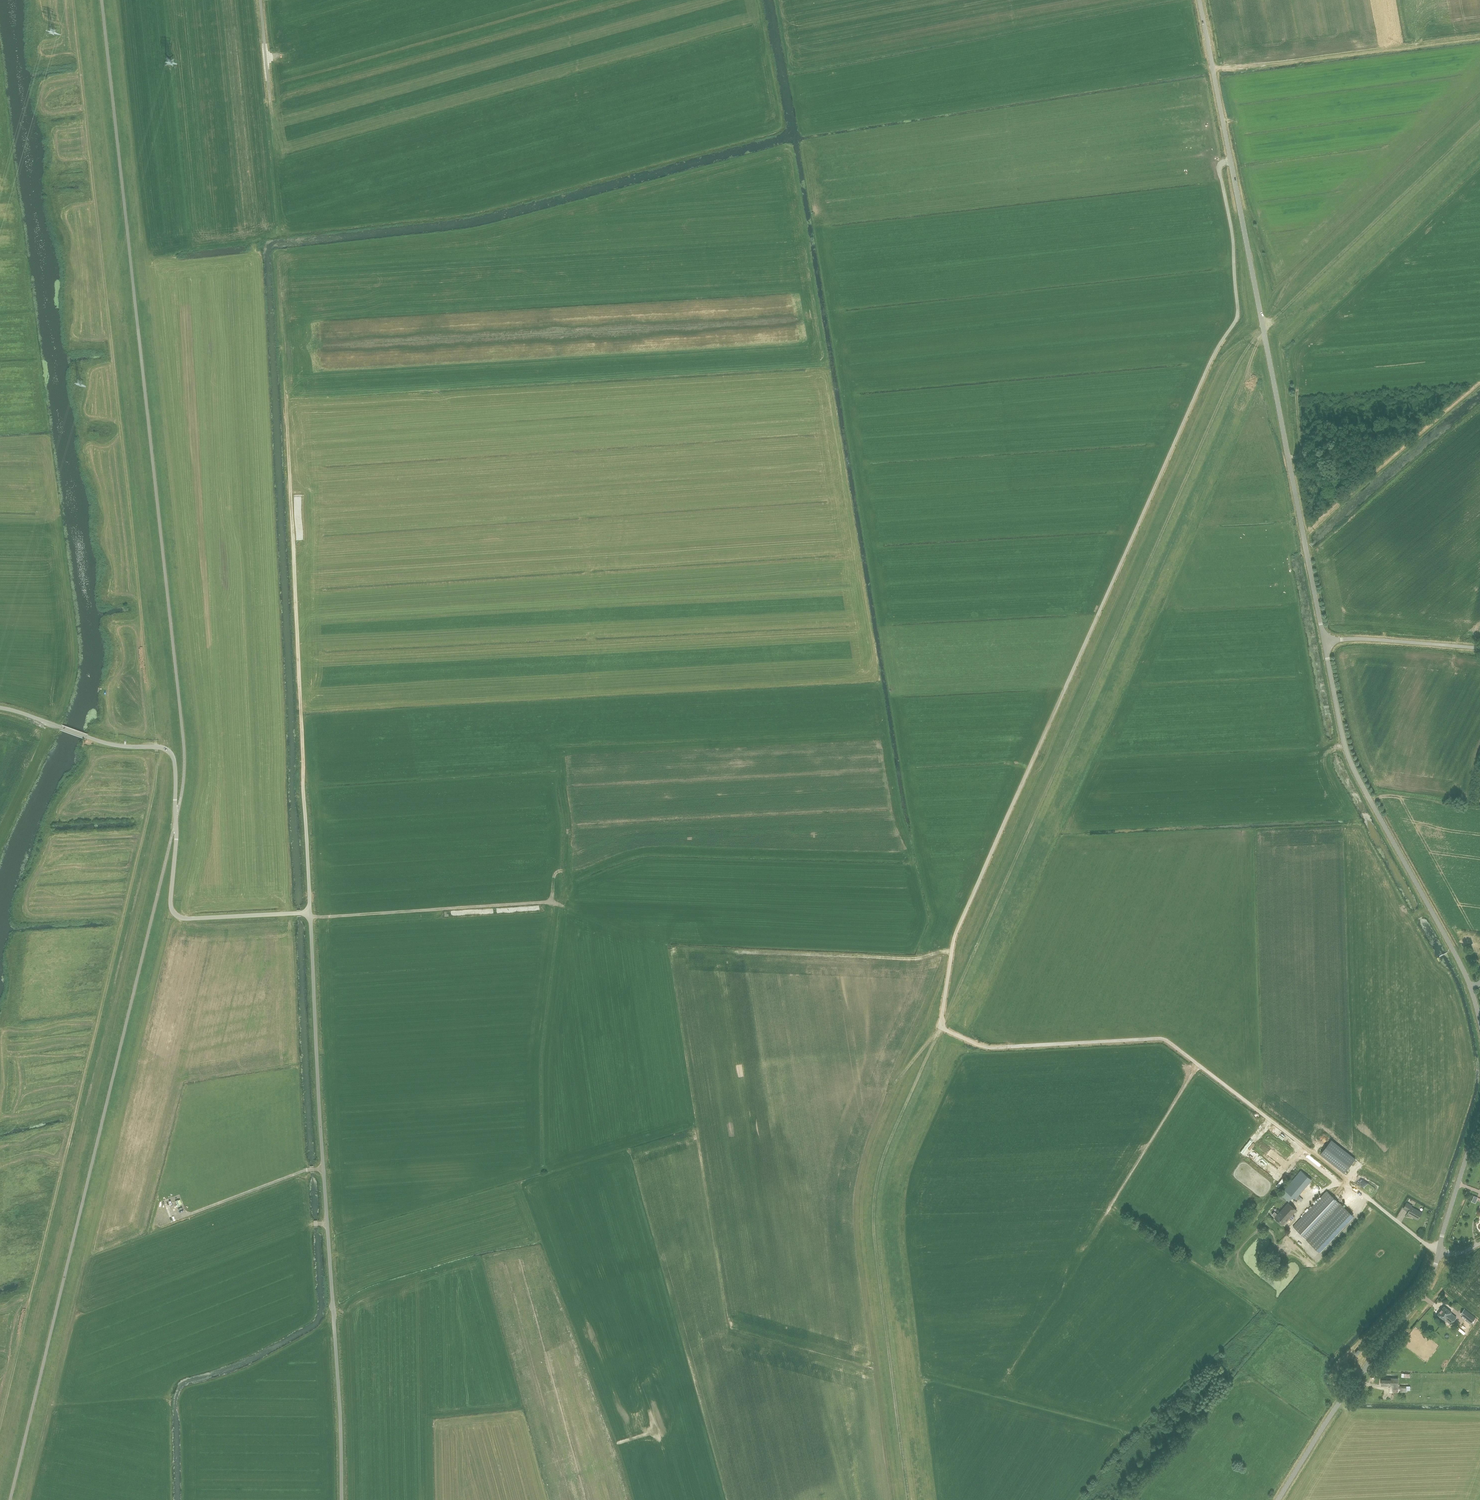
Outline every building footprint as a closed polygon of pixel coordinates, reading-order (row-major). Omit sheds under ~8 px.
[(356,759),(362,758),(361,746),(354,746),(356,759)] [(1320,1154),(1344,1173),(1355,1158),(1331,1139),(1320,1154)] [(1262,1151),(1280,1164),(1278,1167),(1283,1171),(1289,1162),(1267,1145),(1262,1151)] [(1302,1146),(1292,1159),(1297,1163),(1307,1150),(1302,1146)] [(1316,1160),(1312,1164),(1322,1173),(1326,1168),(1316,1160)] [(1284,1189),(1293,1197),(1295,1199),(1312,1179),(1300,1170),(1284,1189)] [(1361,1180),(1358,1186),(1370,1191),(1372,1187),(1366,1184),(1367,1183),(1361,1180)] [(1327,1191),(1293,1226),(1308,1241),(1319,1251),(1353,1215),(1327,1191)] [(1462,1211),(1467,1213),(1473,1201),(1467,1199),(1462,1211)] [(1406,1202),(1403,1209),(1408,1212),(1407,1214),(1418,1220),(1422,1212),(1411,1207),(1412,1205),(1406,1202)] [(1283,1225),(1289,1218),(1291,1220),(1295,1216),(1293,1214),(1296,1210),(1288,1203),(1274,1218),(1283,1225)] [(424,1296),(417,1296),(418,1322),(426,1321),(424,1296)] [(1445,1320),(1451,1324),(1456,1317),(1451,1313),(1451,1312),(1444,1306),(1437,1314),(1445,1320)] [(1462,1314),(1467,1318),(1471,1314),(1465,1309),(1462,1314)] [(399,1373),(421,1373),(421,1365),(399,1365),(399,1373)] [(371,1369),(357,1369),(357,1377),(372,1377),(371,1369)] [(1381,1388),(1394,1388),(1394,1379),(1381,1379),(1381,1388)] [(356,1412),(356,1422),(363,1422),(363,1426),(370,1426),(370,1412),(356,1412)]
